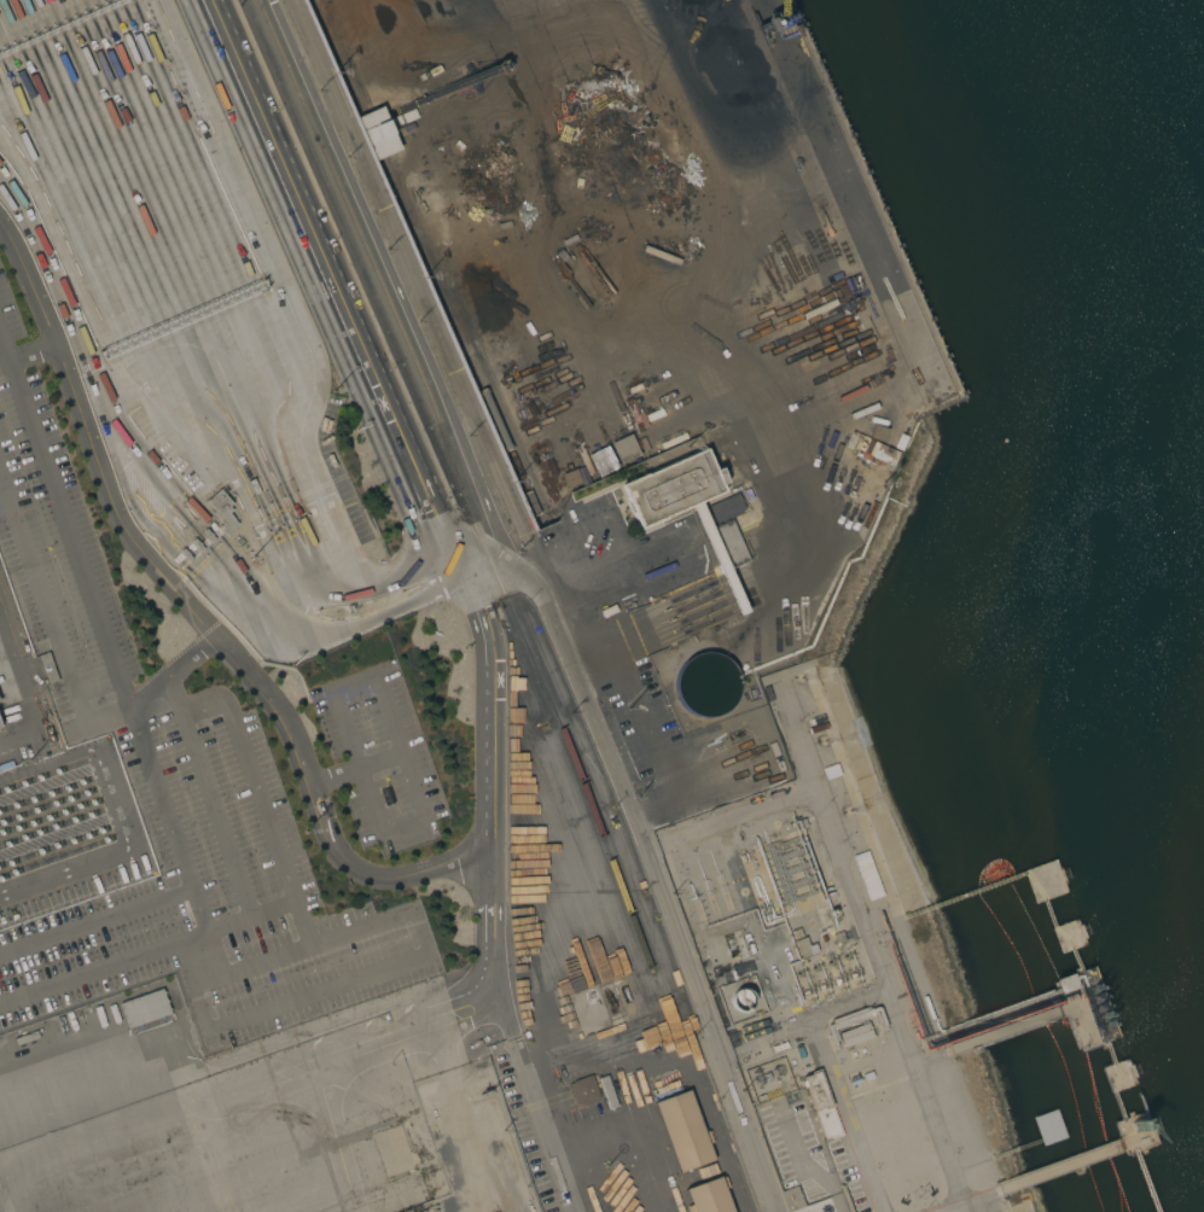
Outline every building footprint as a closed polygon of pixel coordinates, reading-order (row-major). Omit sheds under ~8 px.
[(372,160),(397,150),(381,107),(355,117),(372,160)] [(609,443),(619,465),(639,455),(630,434),(609,443)] [(898,453),(892,466),(884,462),(882,467),(854,455),(863,436),(898,453)] [(617,468),(606,446),(586,455),(597,478),(617,468)] [(645,473),(645,474),(705,449),(715,471),(720,468),(726,483),(721,485),(725,491),(664,518),(664,519),(639,530),(632,513),(630,514),(626,502),(627,502),(620,484),(645,473)] [(220,490),(232,505),(228,507),(232,511),(228,514),(237,525),(233,529),(234,529),(227,535),(219,526),(222,524),(213,513),(215,511),(207,501),(220,490)] [(709,507),(739,495),(745,512),(716,524),(709,507)] [(749,561),(733,569),(716,528),(732,520),(749,561)] [(739,695),(737,700),(733,705),(729,710),(725,713),(720,716),(715,717),(709,718),(703,718),(697,717),(692,715),(687,711),(682,707),(679,703),(676,698),(675,692),(674,687),(674,681),(675,675),(677,670),(681,665),(685,660),(690,657),(694,654),(700,653),(705,652),(711,652),(717,653),(722,655),(727,659),(732,663),(735,668),(738,672),(739,678),(740,683),(740,689),(739,695)] [(812,955),(801,958),(795,942),(805,938),(812,955)] [(1071,974),(1076,987),(1059,994),(1053,980),(1071,974)] [(170,1015),(162,989),(119,1003),(126,1028),(170,1015)] [(737,991),(741,989),(745,990),(750,992),(752,996),(754,1001),(752,1006),(749,1009),(745,1012),(740,1012),(735,1010),(732,1007),(731,1003),(731,998),(733,994),(737,991)] [(867,1022),(873,1037),(843,1048),(838,1033),(867,1022)] [(831,1137),(824,1140),(805,1086),(802,1088),(801,1082),(803,1082),(802,1078),(809,1076),(809,1073),(819,1070),(842,1136),(831,1140),(831,1137)] [(599,1099),(580,1106),(580,1105),(575,1106),(569,1084),(572,1083),(572,1082),(591,1076),(599,1099)] [(714,1160),(679,1172),(653,1103),(688,1090),(714,1160)] [(720,1177),(732,1211),(693,1211),(685,1189),(720,1177)]
